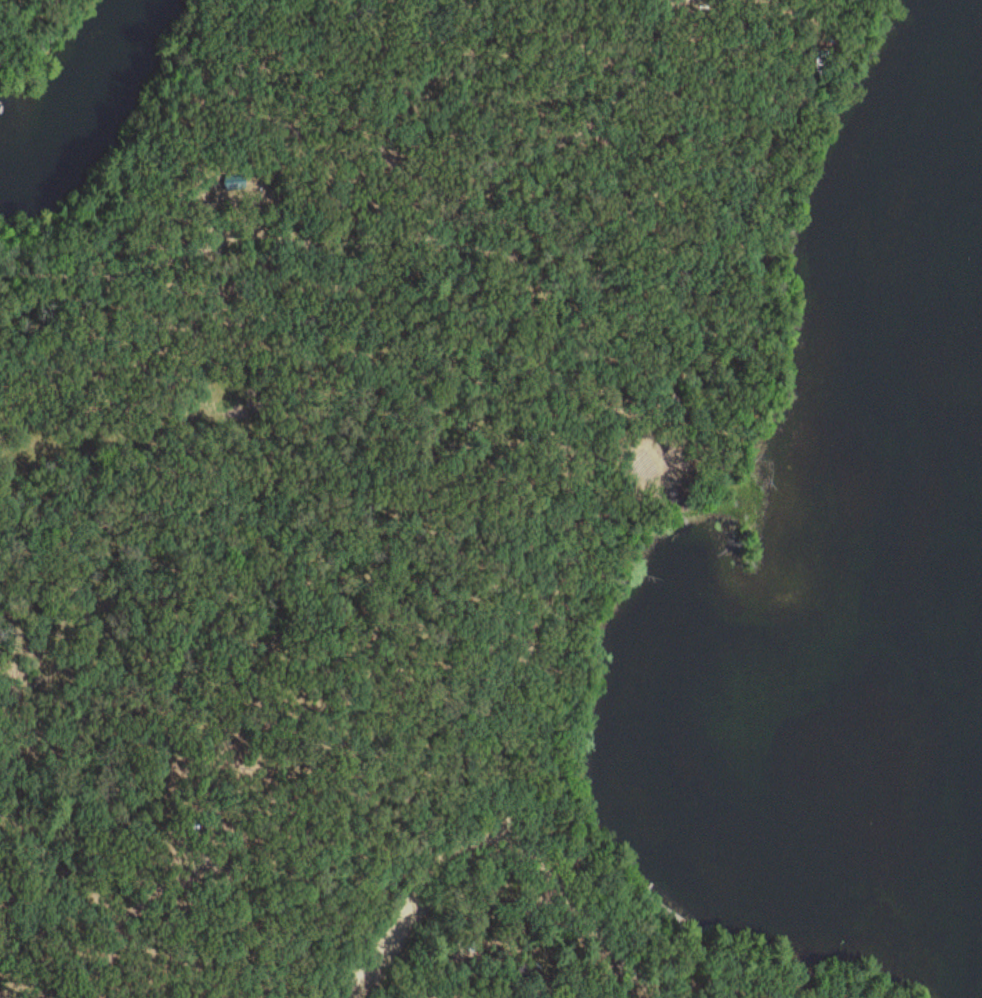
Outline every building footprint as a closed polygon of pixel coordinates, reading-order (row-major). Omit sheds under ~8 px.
[(241,163),(242,180),(224,182),(222,164),(241,163)]
